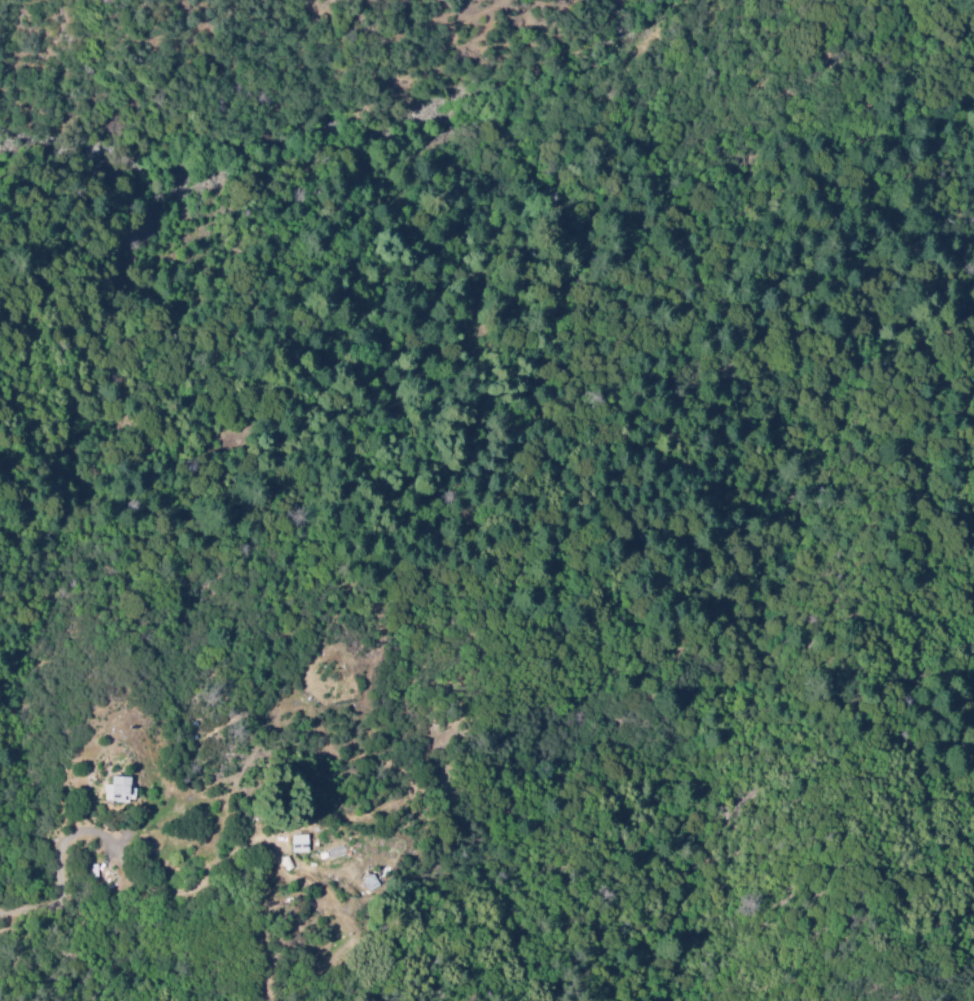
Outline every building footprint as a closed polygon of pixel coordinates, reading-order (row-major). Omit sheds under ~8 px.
[(102,802),(133,803),(133,790),(128,790),(128,779),(110,778),(110,786),(103,786),(102,802)] [(291,854),(307,854),(307,836),(291,837),(291,854)]
